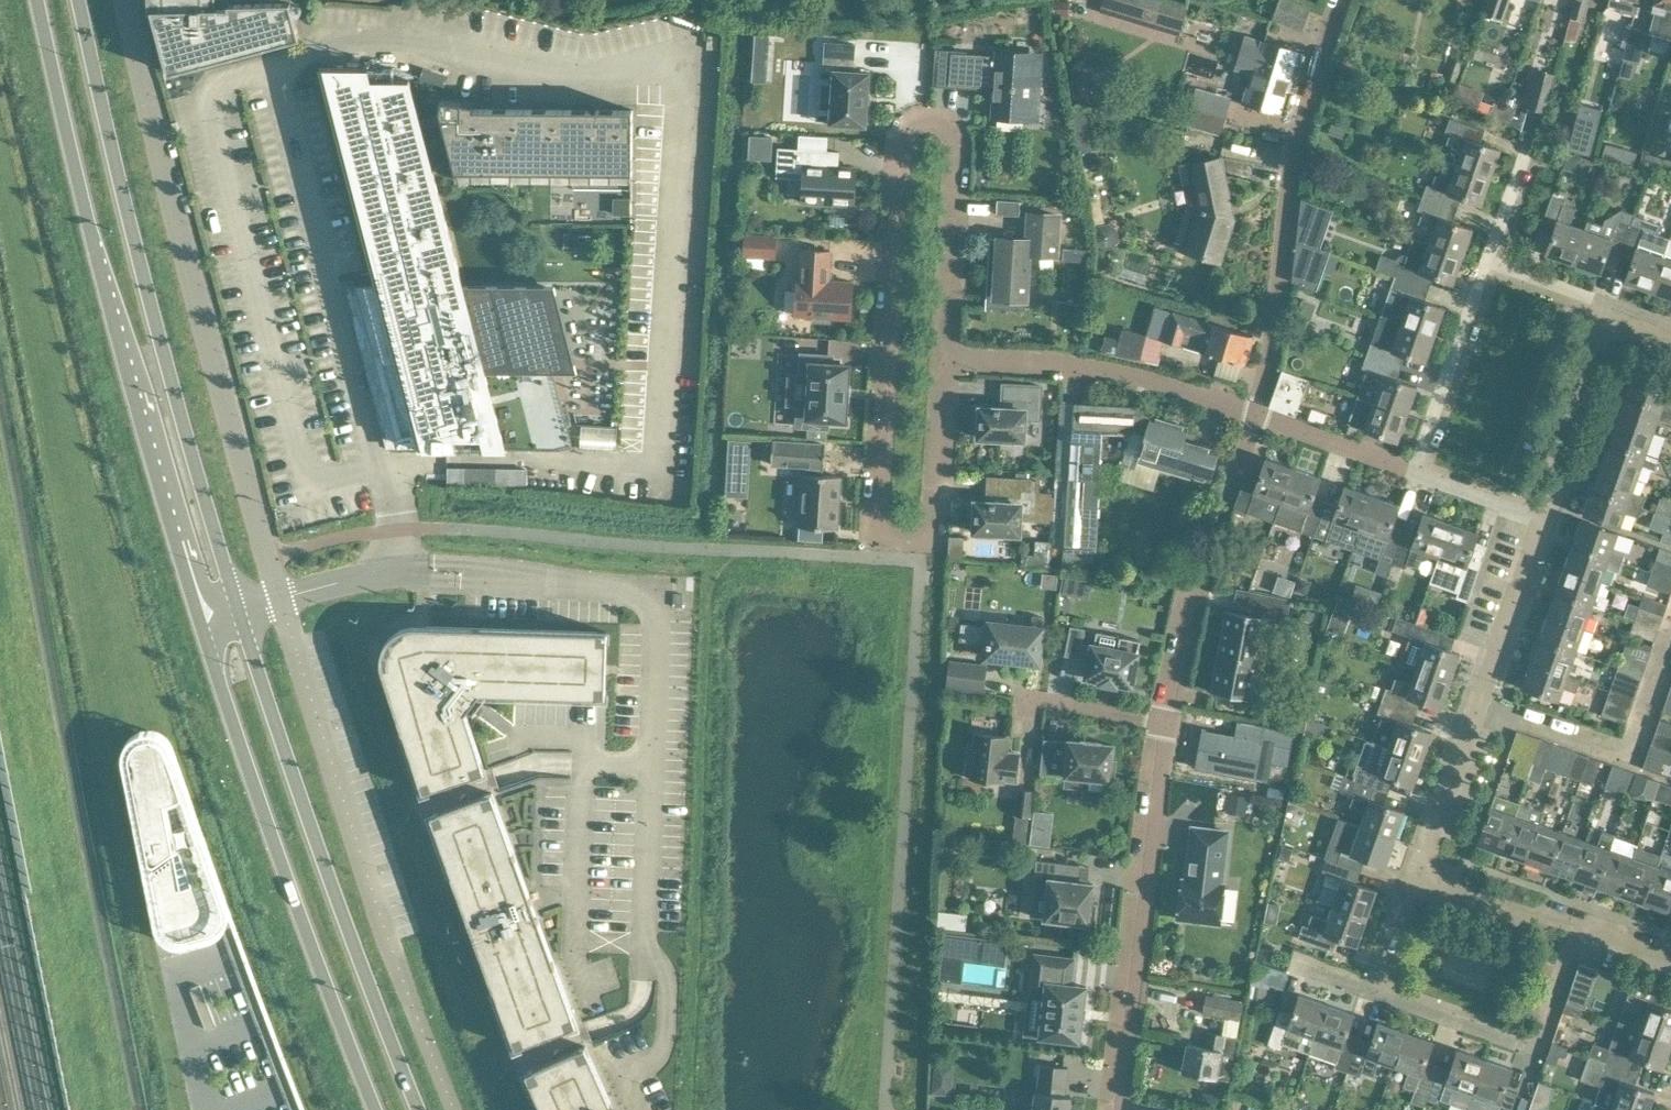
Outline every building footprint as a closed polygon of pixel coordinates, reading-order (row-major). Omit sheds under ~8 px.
[(153,12),(169,72),(299,37),(290,2),(229,4),(229,7),(216,8),(215,0),(149,0),(149,12),(153,12)] [(1188,7),(1165,0),(1104,0),(1101,11),(1180,35),(1188,7)] [(1302,29),(1310,8),(1290,0),(1279,0),(1272,18),(1302,29)] [(1482,14),(1501,21),(1508,0),(1486,0),(1482,14)] [(1564,44),(1577,41),(1583,21),(1584,21),(1590,0),(1575,0),(1564,44)] [(1639,0),(1610,0),(1609,7),(1621,10),(1623,13),(1635,16),(1639,0)] [(1652,10),(1655,10),(1649,33),(1670,38),(1670,0),(1654,0),(1652,10)] [(1631,24),(1621,21),(1614,48),(1624,50),(1629,34),(1631,25),(1631,24)] [(1645,38),(1629,34),(1624,50),(1622,59),(1623,59),(1618,76),(1632,80),(1637,63),(1639,63),(1645,38)] [(1278,113),(1297,52),(1263,41),(1262,43),(1245,38),(1236,67),(1253,72),(1244,102),(1258,107),(1257,109),(1261,110),(1261,108),(1278,113)] [(997,55),(951,53),(949,84),(995,87),(994,116),(1027,118),(1028,100),(1037,101),(1039,80),(1030,79),(1032,54),(998,52),(997,55)] [(834,70),(830,123),(865,125),(869,72),(850,71),(850,58),(824,56),(823,70),(834,70)] [(368,67),(319,67),(376,285),(355,285),(363,314),(369,313),(376,340),(371,343),(399,449),(485,449),(506,449),(533,450),(560,450),(560,449),(558,443),(549,407),(561,404),(552,371),(577,371),(575,362),(568,363),(568,362),(549,292),(557,292),(555,285),(462,284),(422,128),(423,127),(423,126),(427,125),(431,124),(435,124),(439,123),(443,123),(455,171),(458,171),(493,171),(572,171),(632,172),(633,109),(474,108),(474,104),(460,101),(440,98),(440,108),(439,108),(440,114),(436,115),(432,115),(428,116),(424,116),(421,117),(420,118),(420,119),(409,79),(371,79),(368,67)] [(1545,112),(1556,74),(1539,69),(1529,108),(1545,112)] [(1096,94),(1098,84),(1093,75),(1082,73),(1074,79),(1072,89),(1078,98),(1087,99),(1096,94)] [(1220,133),(1230,99),(1198,89),(1188,123),(1220,133)] [(1576,122),(1568,149),(1590,155),(1598,128),(1603,109),(1581,103),(1576,122)] [(1094,148),(1086,108),(1072,111),(1080,151),(1094,148)] [(762,134),(779,135),(780,118),(763,118),(762,134)] [(1491,178),(1501,150),(1480,143),(1485,130),(1450,118),(1445,131),(1450,132),(1446,144),(1462,150),(1457,164),(1456,165),(1491,178)] [(837,167),(834,164),(832,164),(832,153),(839,153),(839,152),(779,148),(777,176),(803,178),(802,201),(854,205),(856,168),(837,167)] [(1625,149),(1621,163),(1633,166),(1637,152),(1625,149)] [(1232,218),(1220,158),(1190,164),(1199,207),(1185,250),(1219,261),(1232,218)] [(1482,204),(1491,178),(1456,165),(1457,164),(1446,160),(1440,177),(1435,175),(1431,187),(1426,185),(1422,198),(1456,210),(1461,197),(1482,204)] [(1572,264),(1584,229),(1570,224),(1575,208),(1564,204),(1565,200),(1552,195),(1540,230),(1553,235),(1546,255),(1572,264)] [(1463,257),(1473,230),(1452,222),(1456,210),(1422,198),(1417,211),(1422,212),(1418,224),(1433,229),(1428,243),(1428,244),(1463,257)] [(1333,210),(1301,199),(1296,239),(1320,247),(1333,210)] [(1020,201),(997,200),(996,214),(1019,215),(1020,201)] [(577,218),(574,201),(560,204),(564,221),(577,218)] [(1619,257),(1635,214),(1622,209),(1606,219),(1604,225),(1589,220),(1585,230),(1584,229),(1572,264),(1599,273),(1606,253),(1619,257)] [(1056,254),(1058,215),(1030,213),(1028,240),(999,238),(998,242),(989,241),(986,296),(1010,298),(1010,293),(1026,294),(1029,253),(1056,254)] [(1651,292),(1663,257),(1649,252),(1654,236),(1644,233),(1648,220),(1635,215),(1636,214),(1635,214),(1619,257),(1632,262),(1624,282),(1651,292)] [(1119,238),(1117,230),(1110,224),(1101,226),(1096,233),(1098,242),(1105,247),(1114,245),(1119,238)] [(744,255),(775,257),(776,237),(745,235),(744,255)] [(1454,283),(1463,257),(1428,244),(1428,243),(1414,238),(1408,254),(1407,254),(1407,255),(1402,254),(1396,260),(1381,255),(1376,270),(1394,276),(1394,277),(1428,289),(1433,276),(1454,283)] [(1090,250),(1063,248),(1062,260),(1089,261),(1090,250)] [(850,318),(853,282),(829,280),(830,251),(802,249),(800,279),(798,278),(795,315),(812,316),(812,321),(830,322),(831,317),(850,318)] [(1663,257),(1651,292),(1670,298),(1670,259),(1663,257)] [(1424,301),(1428,289),(1394,277),(1380,316),(1435,336),(1445,308),(1424,301)] [(1156,306),(1150,326),(1147,335),(1122,328),(1117,355),(1157,363),(1164,340),(1244,364),(1253,336),(1156,306)] [(1297,315),(1293,325),(1305,329),(1308,319),(1297,315)] [(1380,316),(1366,356),(1401,368),(1406,355),(1426,362),(1435,336),(1380,316)] [(844,419),(848,366),(830,365),(831,356),(802,354),(801,376),(811,376),(809,404),(799,404),(797,425),(808,425),(807,438),(825,439),(826,427),(827,427),(827,418),(844,419)] [(1397,380),(1401,368),(1366,356),(1361,368),(1367,369),(1357,397),(1407,415),(1417,387),(1397,380)] [(1243,381),(1246,367),(1225,363),(1222,377),(1243,381)] [(1309,380),(1282,370),(1269,407),(1295,416),(1309,380)] [(1624,395),(1662,408),(1670,412),(1670,383),(1633,370),(1624,395)] [(1023,439),(1025,418),(1039,419),(1041,385),(1003,383),(1002,408),(980,407),(979,410),(975,410),(974,425),(979,425),(978,437),(1023,439)] [(1662,408),(1624,395),(1616,420),(1653,433),(1658,419),(1670,424),(1670,421),(1670,412),(1662,408)] [(1398,441),(1407,415),(1357,397),(1348,423),(1398,441)] [(1141,406),(1071,403),(1065,549),(1095,551),(1100,431),(1132,433),(1121,465),(1136,466),(1138,456),(1209,479),(1218,451),(1182,440),(1186,426),(1140,411),(1141,406)] [(1645,456),(1653,433),(1616,420),(1607,443),(1645,456)] [(729,440),(728,461),(749,462),(751,441),(729,440)] [(771,464),(805,466),(804,474),(802,474),(799,526),(837,529),(840,476),(822,475),(822,467),(824,468),(825,445),(773,441),(771,464)] [(1658,461),(1645,456),(1607,443),(1599,467),(1636,480),(1640,468),(1653,472),(1658,461)] [(1281,502),(1293,467),(1266,458),(1259,478),(1246,473),(1233,508),(1246,513),(1248,508),(1275,517),(1281,502)] [(1320,477),(1293,467),(1281,502),(1275,517),(1274,522),(1313,536),(1325,501),(1313,497),(1320,477)] [(1632,492),(1636,480),(1599,467),(1591,490),(1641,508),(1645,496),(1632,492)] [(1019,534),(1020,513),(1035,513),(1036,480),(998,478),(997,502),(975,501),(975,505),(970,504),(970,519),(974,520),(973,531),(1019,534)] [(1359,530),(1371,495),(1345,486),(1338,506),(1325,501),(1313,536),(1352,550),(1359,530)] [(1641,508),(1591,490),(1583,513),(1620,527),(1625,513),(1637,518),(1641,508)] [(1391,564),(1404,529),(1392,525),(1399,504),(1371,495),(1359,530),(1376,535),(1369,556),(1391,564)] [(1438,557),(1450,523),(1424,513),(1417,533),(1404,529),(1391,564),(1405,568),(1406,564),(1418,568),(1420,561),(1435,556),(1438,557)] [(1625,551),(1613,547),(1618,533),(1580,520),(1571,546),(1621,563),(1625,551)] [(1477,532),(1450,523),(1438,557),(1432,577),(1458,586),(1454,597),(1467,602),(1483,557),(1470,553),(1477,532)] [(1618,571),(1621,563),(1571,546),(1563,569),(1600,582),(1606,567),(1618,571)] [(1656,560),(1651,574),(1670,581),(1670,565),(1656,560)] [(1596,594),(1600,582),(1563,569),(1555,593),(1604,611),(1609,598),(1596,594)] [(1651,574),(1647,586),(1670,594),(1670,581),(1651,574)] [(1604,611),(1555,593),(1546,616),(1584,629),(1589,615),(1601,620),(1604,611)] [(1266,618),(1266,620),(1285,624),(1291,599),(1271,595),(1266,618)] [(1659,630),(1663,616),(1639,608),(1635,621),(1659,630)] [(1266,620),(1266,618),(1226,610),(1210,690),(1251,698),(1266,620)] [(1038,663),(1043,617),(1032,615),(1031,626),(989,622),(989,627),(984,626),(985,625),(983,625),(981,643),(982,643),(983,641),(987,642),(985,657),(1004,659),(1019,661),(1038,663)] [(1575,653),(1584,629),(1546,616),(1538,640),(1575,653)] [(1450,682),(1460,654),(1431,644),(1436,631),(1397,618),(1392,631),(1409,637),(1400,664),(1415,669),(1450,682)] [(1655,642),(1659,630),(1635,621),(1631,633),(1655,642)] [(605,697),(607,631),(415,625),(411,625),(408,626),(404,627),(401,628),(398,629),(396,631),(393,633),(391,635),(389,638),(386,641),(385,643),(384,646),(383,649),(382,652),(381,655),(381,658),(381,660),(381,662),(381,664),(382,667),(382,669),(423,791),(485,771),(465,711),(479,693),(605,697)] [(1084,629),(1071,627),(1066,654),(1079,657),(1079,656),(1089,658),(1086,677),(1100,679),(1100,682),(1116,685),(1117,683),(1131,685),(1140,640),(1096,632),(1094,645),(1091,644),(1091,645),(1081,644),(1084,629)] [(1567,677),(1575,653),(1538,640),(1530,664),(1567,677)] [(1618,668),(1642,677),(1651,652),(1627,643),(1618,668)] [(982,692),(985,664),(950,660),(947,688),(982,692)] [(1580,681),(1567,677),(1530,664),(1522,687),(1559,700),(1563,687),(1576,692),(1580,681)] [(1638,689),(1642,677),(1618,668),(1610,691),(1634,700),(1638,689)] [(1441,708),(1450,682),(1415,669),(1410,684),(1395,679),(1391,690),(1386,689),(1381,701),(1408,711),(1412,698),(1441,708)] [(1316,678),(1313,693),(1323,696),(1328,693),(1330,683),(1316,678)] [(1630,711),(1634,700),(1610,691),(1601,716),(1625,724),(1630,711)] [(1667,699),(1663,709),(1670,712),(1670,700),(1667,699)] [(1403,723),(1408,711),(1381,701),(1377,714),(1381,716),(1377,727),(1378,728),(1373,741),(1372,743),(1422,760),(1432,733),(1403,723)] [(1322,724),(1308,719),(1303,739),(1316,743),(1322,724)] [(1659,720),(1650,745),(1670,753),(1670,724),(1659,720)] [(1202,728),(1194,768),(1268,782),(1268,780),(1267,780),(1274,743),(1291,747),(1295,730),(1263,725),(1260,741),(1206,730),(1206,729),(1202,728)] [(1533,764),(1541,740),(1517,731),(1508,755),(1533,764)] [(1017,780),(1019,758),(1005,756),(1007,735),(977,732),(975,749),(970,748),(968,761),(973,762),(971,779),(1002,782),(1003,779),(1017,780)] [(199,843),(167,750),(165,745),(161,741),(156,738),(151,737),(146,737),(140,738),(136,741),(132,745),(130,750),(128,755),(129,760),(161,924),(162,929),(165,933),(169,936),(173,938),(178,940),(183,939),(208,933),(214,930),(219,926),(222,920),(223,914),(222,907),(211,877),(201,880),(195,863),(197,862),(198,860),(198,857),(196,855),(194,854),(192,854),(189,846),(199,843)] [(1114,777),(1116,760),(1111,759),(1113,745),(1099,743),(1099,742),(1083,740),(1083,741),(1069,740),(1069,742),(1045,739),(1041,772),(1065,775),(1064,786),(1084,788),(1085,777),(1109,780),(1109,776),(1114,777)] [(1372,743),(1373,741),(1368,739),(1354,778),(1353,781),(1379,790),(1384,777),(1413,787),(1422,760),(1372,743)] [(1557,772),(1565,748),(1541,740),(1533,764),(1557,772)] [(1670,764),(1670,753),(1650,745),(1642,769),(1659,775),(1663,761),(1670,764)] [(1580,780),(1588,756),(1565,748),(1557,772),(1580,780)] [(1591,784),(1600,761),(1588,756),(1580,780),(1591,784)] [(1633,781),(1635,773),(1613,765),(1605,789),(1627,797),(1633,781)] [(1647,786),(1650,778),(1635,773),(1633,781),(1647,786)] [(1375,802),(1379,790),(1353,781),(1354,778),(1344,775),(1339,788),(1349,792),(1349,793),(1354,795),(1350,807),(1365,812),(1360,827),(1395,839),(1404,812),(1375,802)] [(1660,782),(1654,798),(1670,804),(1670,786),(1660,782)] [(1030,816),(1033,790),(1018,789),(1015,815),(1030,816)] [(577,1024),(491,792),(430,814),(515,1047),(577,1024)] [(1501,852),(1519,802),(1496,794),(1492,807),(1490,807),(1477,844),(1501,852)] [(1235,798),(1235,815),(1253,815),(1253,798),(1235,798)] [(1526,861),(1539,824),(1543,811),(1519,802),(1501,852),(1526,861)] [(1549,869),(1562,832),(1539,824),(1526,861),(1549,869)] [(1221,884),(1228,831),(1192,827),(1186,879),(1183,879),(1181,893),(1178,918),(1219,923),(1224,884),(1221,884)] [(1385,866),(1395,839),(1360,827),(1355,842),(1339,836),(1335,848),(1330,846),(1325,860),(1351,869),(1356,856),(1385,866)] [(1597,886),(1610,849),(1615,835),(1603,831),(1597,845),(1585,840),(1572,877),(1586,882),(1583,888),(1595,892),(1597,886)] [(1572,877),(1585,840),(1562,832),(1549,869),(1572,877)] [(1293,848),(1283,845),(1279,858),(1289,861),(1293,848)] [(1643,902),(1656,866),(1660,857),(1636,848),(1633,857),(1620,894),(1643,902)] [(1620,894),(1633,857),(1610,849),(1597,886),(1620,894)] [(1078,882),(1080,865),(1037,860),(1030,915),(1045,917),(1045,918),(1089,923),(1089,919),(1096,919),(1098,902),(1091,901),(1093,884),(1078,882)] [(1347,880),(1351,869),(1325,860),(1321,871),(1326,873),(1322,885),(1337,891),(1332,907),(1366,919),(1376,891),(1347,880)] [(1670,900),(1670,871),(1656,866),(1643,902),(1667,911),(1670,900)] [(1357,945),(1366,919),(1332,907),(1327,921),(1311,916),(1307,927),(1302,925),(1297,938),(1324,947),(1328,935),(1357,945)] [(953,912),(939,911),(937,927),(951,928),(953,912)] [(983,958),(986,938),(947,934),(944,953),(983,958)] [(1260,947),(1257,957),(1271,960),(1273,950),(1260,947)] [(1045,992),(1039,1036),(1079,1041),(1086,986),(1071,984),(1074,958),(1035,953),(1030,990),(1045,992)] [(1263,964),(1254,1000),(1270,1004),(1274,990),(1289,994),(1295,973),(1263,964)] [(1654,1004),(1659,991),(1632,981),(1618,1021),(1670,1040),(1670,1010),(1654,1004)] [(1587,998),(1571,992),(1567,1002),(1583,1007),(1587,998)] [(1309,1054),(1327,1004),(1299,994),(1289,1023),(1276,1018),(1266,1045),(1280,1049),(1282,1044),(1309,1054)] [(1243,1003),(1232,1001),(1206,996),(1203,1014),(1229,1018),(1240,1020),(1243,1003)] [(1583,1007),(1567,1002),(1563,1012),(1579,1017),(1583,1007)] [(1353,1013),(1327,1004),(1309,1054),(1335,1062),(1333,1068),(1347,1072),(1356,1046),(1344,1041),(1353,1013)] [(1670,1047),(1670,1040),(1618,1021),(1604,1061),(1631,1071),(1635,1058),(1664,1068),(1670,1047)] [(1394,1065),(1406,1031),(1379,1022),(1369,1050),(1356,1046),(1347,1072),(1360,1077),(1361,1072),(1372,1076),(1378,1060),(1394,1065)] [(1432,1040),(1406,1031),(1394,1065),(1409,1071),(1403,1087),(1414,1091),(1410,1102),(1423,1107),(1426,1100),(1436,1074),(1422,1069),(1432,1040)] [(1187,1044),(1182,1074),(1230,1082),(1238,1038),(1208,1033),(1206,1048),(1187,1044)] [(1550,1052),(1565,1057),(1568,1047),(1553,1042),(1550,1052)] [(585,1045),(525,1072),(542,1109),(614,1109),(585,1045)] [(1472,1094),(1484,1058),(1457,1049),(1447,1078),(1436,1074),(1426,1100),(1439,1104),(1440,1100),(1452,1104),(1457,1089),(1472,1094)] [(1631,1071),(1604,1061),(1589,1056),(1580,1080),(1600,1087),(1595,1102),(1610,1108),(1616,1109),(1649,1109),(1654,1093),(1626,1083),(1631,1071)] [(1484,1058),(1472,1094),(1488,1099),(1484,1109),(1511,1109),(1514,1102),(1502,1097),(1512,1068),(1484,1058)] [(1071,1095),(1065,1095),(1068,1067),(1041,1064),(1037,1091),(1035,1091),(1033,1109),(1029,1109),(1028,1109),(1069,1109),(1071,1095)] [(940,1068),(941,1099),(959,1099),(958,1067),(940,1068)]
